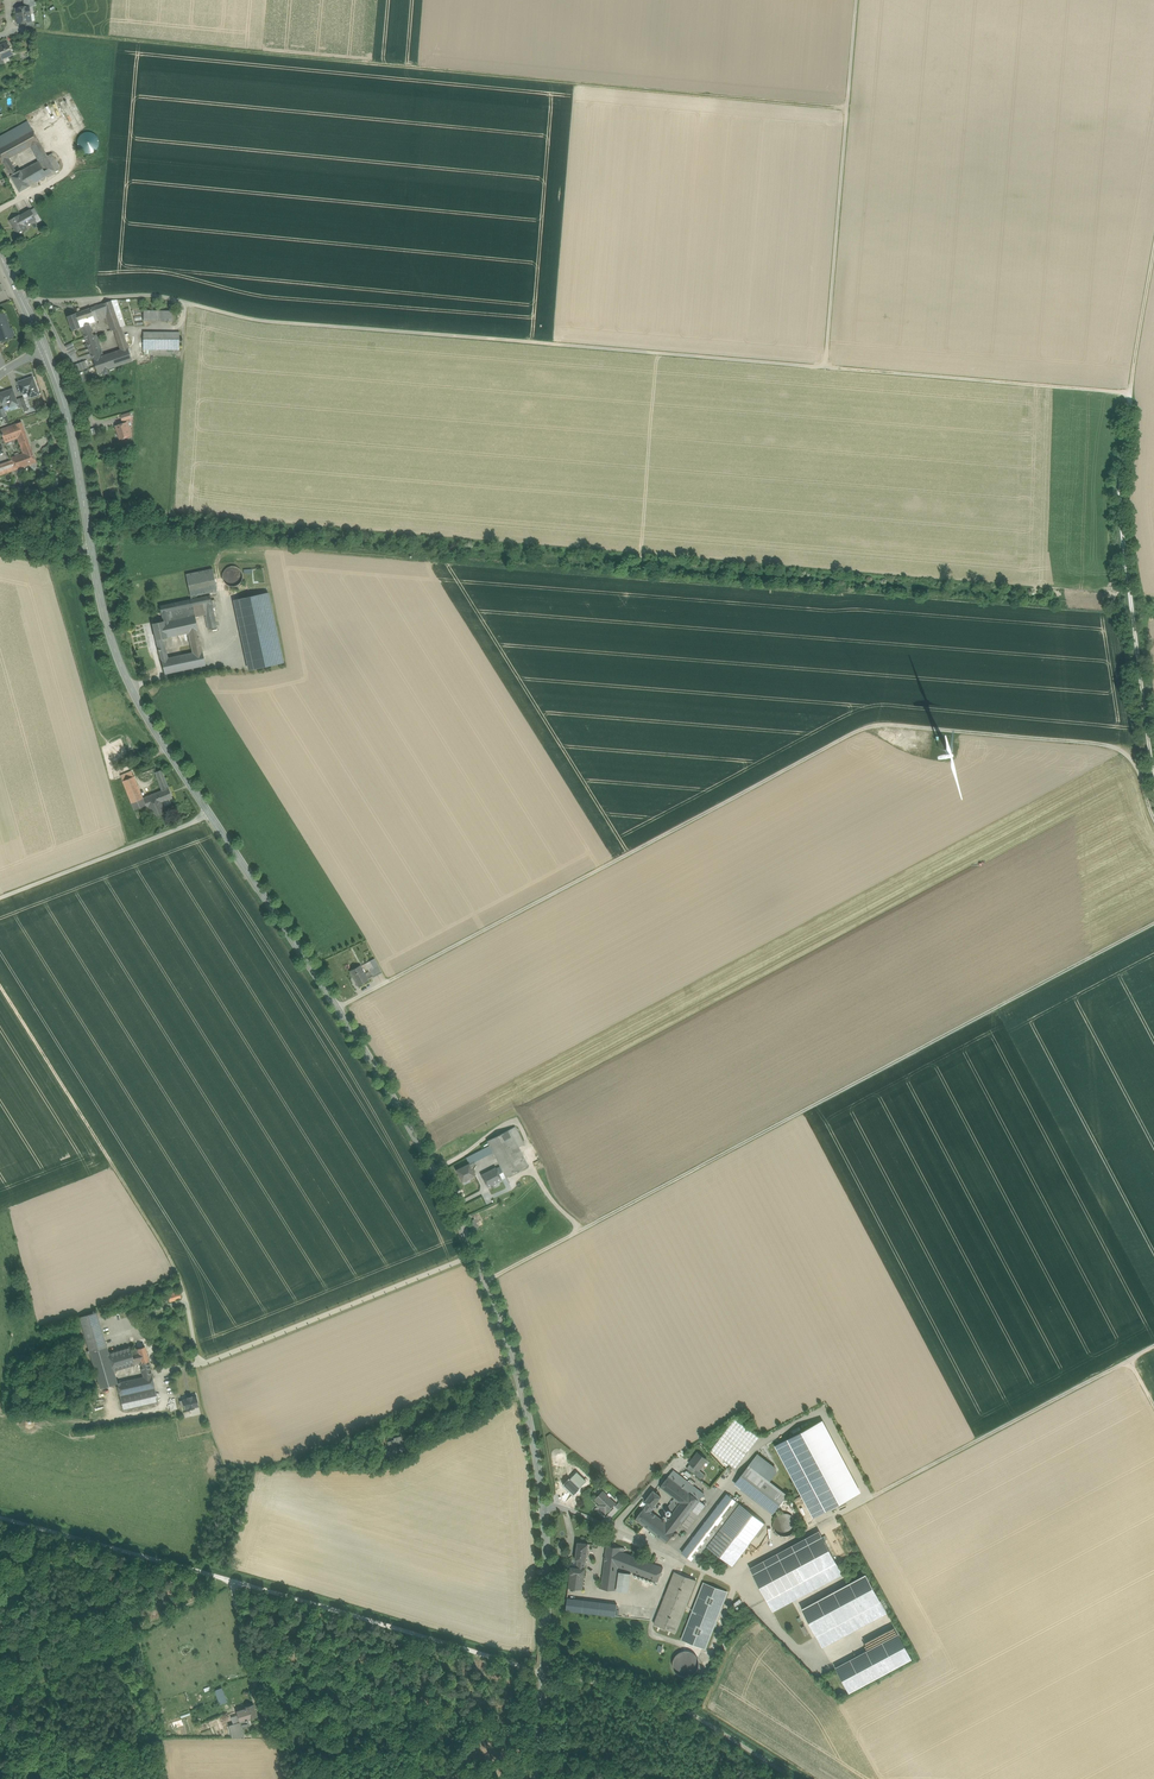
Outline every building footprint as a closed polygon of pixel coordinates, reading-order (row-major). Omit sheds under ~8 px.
[(31,8),(18,9),(20,17),(32,16),(31,8)] [(32,16),(20,17),(21,25),(32,23),(32,16)] [(2,46),(1,46),(0,47),(0,56),(1,59),(13,54),(8,43),(7,43),(2,46)] [(49,157),(30,121),(0,138),(0,153),(13,177),(19,174),(12,159),(32,148),(40,162),(49,157)] [(22,173),(29,187),(59,171),(51,156),(49,157),(40,162),(22,173)] [(19,174),(13,177),(21,195),(30,190),(29,187),(22,173),(19,174)] [(21,214),(12,218),(19,235),(30,231),(28,225),(37,221),(32,212),(22,216),(21,214)] [(113,301),(90,308),(93,316),(95,322),(107,318),(111,331),(113,330),(122,327),(113,301)] [(90,308),(67,317),(72,330),(81,327),(78,320),(93,316),(90,308)] [(144,321),(174,321),(174,310),(144,310),(144,321)] [(4,313),(0,315),(0,341),(14,336),(11,328),(10,328),(4,313)] [(97,373),(132,361),(122,327),(113,330),(120,349),(101,356),(90,324),(81,327),(97,373)] [(150,353),(150,350),(181,350),(181,331),(145,332),(145,353),(150,353)] [(80,362),(83,370),(89,367),(87,360),(80,362)] [(32,377),(18,382),(22,394),(29,391),(31,396),(38,394),(32,377)] [(0,393),(0,398),(2,404),(7,402),(9,407),(18,404),(16,399),(13,389),(0,393)] [(28,410),(24,397),(20,398),(23,407),(24,412),(28,410)] [(52,410),(47,411),(48,421),(52,421),(52,423),(55,422),(52,410)] [(131,411),(121,414),(123,421),(133,418),(131,411)] [(21,422),(0,429),(5,441),(11,439),(17,437),(23,453),(32,450),(21,422)] [(128,423),(118,426),(122,441),(132,438),(128,423)] [(15,456),(11,458),(12,462),(15,470),(36,462),(32,450),(23,453),(19,455),(15,456)] [(7,464),(6,464),(0,466),(0,475),(15,470),(12,462),(7,464)] [(225,583),(228,585),(231,586),(234,586),(237,585),(240,583),(242,580),(243,577),(242,574),(241,571),(239,568),(236,567),(232,566),(229,567),(226,568),(224,571),(223,574),(222,577),(223,580),(225,583)] [(213,568),(186,574),(190,597),(217,591),(213,568)] [(269,593),(233,600),(248,670),(284,663),(269,593)] [(152,623),(165,676),(208,668),(199,619),(207,617),(210,630),(220,629),(214,598),(164,606),(167,620),(152,623)] [(136,770),(121,776),(137,814),(149,808),(155,820),(170,812),(166,803),(178,798),(165,769),(156,773),(164,790),(147,797),(136,770)] [(374,958),(350,971),(358,985),(382,973),(374,958)] [(490,1187),(530,1168),(522,1149),(528,1146),(520,1130),(466,1157),(470,1165),(457,1170),(462,1183),(480,1176),(476,1165),(495,1155),(500,1167),(484,1175),(490,1187)] [(101,1313),(80,1318),(98,1389),(120,1384),(117,1372),(151,1363),(147,1348),(139,1350),(140,1354),(134,1356),(132,1348),(111,1353),(101,1313)] [(122,1413),(160,1403),(154,1375),(152,1364),(142,1366),(144,1377),(116,1385),(122,1413)] [(198,1396),(183,1400),(186,1410),(201,1407),(198,1396)] [(711,1450),(736,1469),(759,1438),(734,1419),(711,1450)] [(789,1438),(775,1445),(814,1518),(828,1510),(829,1512),(854,1499),(853,1497),(861,1492),(822,1420),(814,1425),(813,1423),(801,1429),(800,1426),(791,1431),(793,1434),(789,1436),(789,1438)] [(398,1449),(397,1444),(404,1443),(402,1436),(394,1438),(394,1440),(387,1442),(390,1451),(398,1449)] [(387,1458),(386,1452),(377,1454),(378,1460),(387,1458)] [(690,1464),(699,1470),(699,1469),(707,1459),(698,1453),(690,1463),(690,1464)] [(758,1454),(734,1484),(773,1514),(787,1496),(769,1482),(777,1472),(774,1467),(758,1454)] [(687,1468),(695,1475),(699,1470),(690,1464),(687,1468)] [(705,1474),(699,1469),(699,1470),(695,1475),(701,1479),(705,1474)] [(668,1476),(689,1492),(698,1500),(704,1493),(673,1470),(668,1476)] [(683,1475),(688,1479),(692,1475),(687,1470),(683,1475)] [(689,1492),(668,1476),(660,1487),(674,1498),(681,1502),(689,1492)] [(661,1496),(653,1490),(645,1501),(648,1503),(653,1507),(654,1506),(661,1496)] [(603,1491),(595,1499),(604,1508),(602,1510),(606,1513),(616,1504),(603,1491)] [(665,1522),(676,1530),(681,1524),(687,1529),(706,1505),(698,1500),(689,1492),(681,1502),(673,1512),(665,1522)] [(767,1523),(728,1493),(682,1549),(696,1564),(708,1549),(732,1566),(767,1523)] [(681,1502),(674,1498),(668,1507),(673,1512),(681,1502)] [(621,1500),(616,1506),(619,1509),(625,1503),(621,1500)] [(655,1507),(654,1506),(653,1507),(648,1503),(645,1507),(651,1512),(655,1507)] [(665,1522),(651,1512),(645,1507),(635,1519),(661,1538),(665,1542),(666,1543),(676,1530),(665,1522)] [(776,1527),(784,1528),(784,1534),(792,1534),(793,1514),(777,1513),(776,1527)] [(750,1568),(773,1611),(843,1574),(820,1531),(750,1568)] [(589,1543),(578,1542),(575,1560),(578,1560),(586,1561),(589,1543)] [(621,1548),(607,1546),(602,1585),(600,1585),(599,1588),(616,1590),(618,1567),(620,1551),(621,1548)] [(624,1553),(620,1551),(618,1567),(658,1582),(663,1568),(624,1553)] [(585,1568),(586,1561),(578,1560),(577,1567),(585,1568)] [(584,1575),(585,1568),(577,1567),(571,1566),(570,1573),(584,1575)] [(631,1573),(619,1571),(617,1590),(629,1592),(631,1573)] [(675,1572),(654,1624),(676,1633),(696,1580),(675,1572)] [(581,1600),(584,1575),(570,1573),(567,1598),(581,1600)] [(887,1613),(866,1573),(801,1608),(823,1648),(887,1613)] [(727,1593),(703,1583),(682,1639),(706,1648),(727,1593)] [(617,1604),(581,1600),(567,1598),(566,1610),(616,1616),(617,1604)] [(806,1625),(801,1627),(804,1635),(809,1633),(806,1625)] [(898,1634),(836,1667),(849,1692),(912,1659),(898,1634)] [(689,1648),(674,1657),(683,1673),(696,1665),(692,1659),(694,1657),(689,1648)] [(216,1689),(220,1704),(227,1702),(223,1687),(216,1689)] [(253,1707),(236,1711),(237,1715),(232,1716),(234,1724),(229,1726),(232,1741),(245,1738),(243,1729),(251,1726),(250,1719),(256,1718),(253,1707)]
